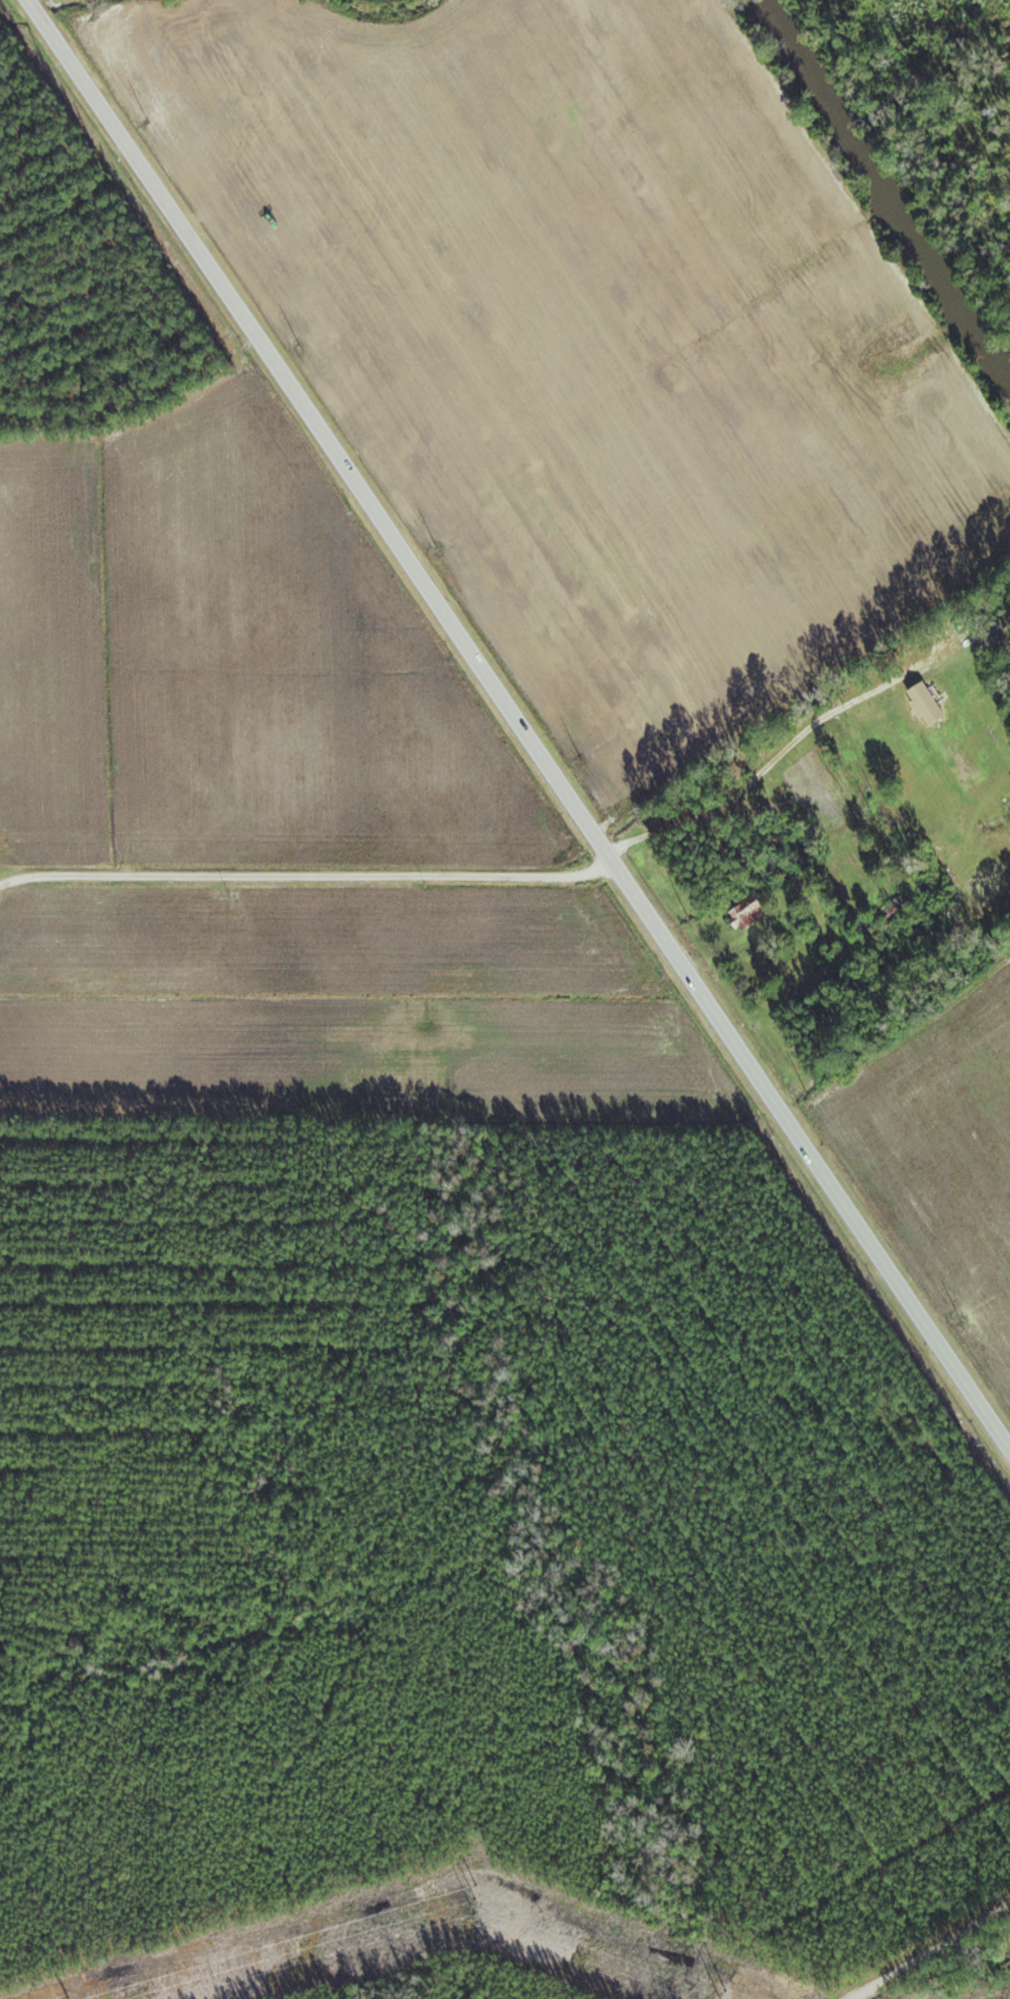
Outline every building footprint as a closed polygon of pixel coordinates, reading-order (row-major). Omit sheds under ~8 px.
[(914,727),(920,736),(956,715),(951,706),(914,727)] [(775,916),(761,895),(733,913),(747,934),(775,916)]
